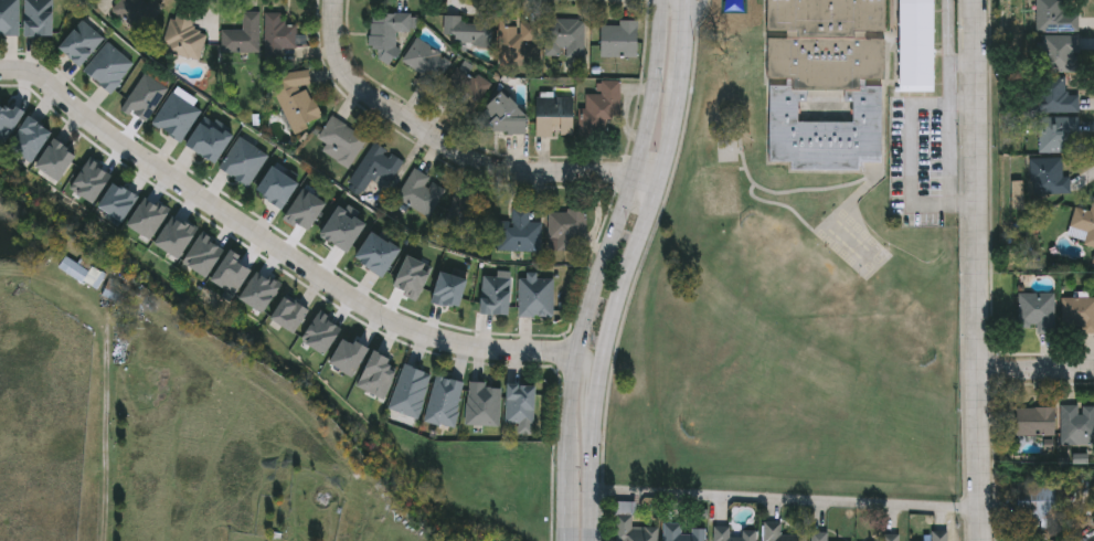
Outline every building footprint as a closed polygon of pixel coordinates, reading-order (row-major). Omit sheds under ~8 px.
[(18,35),(0,35),(0,0),(18,0),(18,35)] [(24,35),(24,0),(52,0),(52,35),(24,35)] [(114,11),(120,0),(155,0),(169,9),(153,35),(114,11)] [(769,31),(769,0),(888,0),(888,32),(868,32),(868,40),(886,40),(886,78),(867,78),(867,86),(884,86),(883,162),(861,161),(861,171),(793,170),(793,161),(769,161),(771,85),(789,85),(789,77),(768,77),(768,39),(789,39),(789,31),(769,31)] [(902,93),(903,0),(935,0),(934,93),(902,93)] [(1033,31),(1033,0),(1060,0),(1060,13),(1075,13),(1075,31),(1033,31)] [(162,52),(172,7),(194,12),(191,29),(206,32),(200,61),(162,52)] [(259,11),(259,54),(221,54),(221,30),(242,30),(242,11),(259,11)] [(416,13),(416,31),(395,31),(395,62),(371,62),(371,13),(416,13)] [(285,14),(285,25),(297,25),(297,49),(265,49),(265,14),(285,14)] [(491,45),(443,44),(444,18),(492,20),(491,45)] [(546,19),(585,19),(584,57),(545,56),(546,19)] [(637,20),(637,56),(602,56),(602,24),(618,24),(618,20),(637,20)] [(104,41),(78,66),(59,46),(84,21),(104,41)] [(502,22),(538,23),(538,64),(502,63),(502,22)] [(1075,35),(1075,72),(1038,72),(1038,35),(1075,35)] [(422,74),(402,63),(416,39),(450,59),(431,93),(415,84),(422,74)] [(134,65),(110,93),(84,71),(107,42),(134,65)] [(489,87),(464,116),(438,93),(463,64),(489,87)] [(293,130),(269,85),(290,75),(299,93),(308,88),(321,116),(293,130)] [(1076,112),(1039,112),(1039,79),(1063,79),(1063,95),(1076,95),(1076,112)] [(585,89),(619,89),(619,118),(609,118),(609,130),(585,130),(585,89)] [(524,132),(482,132),(482,97),(524,97),(524,132)] [(574,97),(574,136),(538,136),(538,97),(574,97)] [(3,145),(0,143),(0,100),(23,115),(3,145)] [(7,148),(28,116),(52,131),(31,163),(7,148)] [(318,140),(329,117),(367,135),(351,168),(320,153),(325,144),(318,140)] [(1035,117),(1075,117),(1075,151),(1035,151),(1035,117)] [(219,168),(241,135),(269,155),(247,188),(219,168)] [(36,167),(54,139),(77,153),(60,181),(36,167)] [(403,162),(386,189),(372,180),(364,192),(349,182),(374,142),(403,162)] [(1068,194),(1027,194),(1027,158),(1060,158),(1060,176),(1068,176),(1068,194)] [(445,190),(427,218),(396,197),(414,169),(445,190)] [(120,223),(97,206),(115,182),(138,199),(120,223)] [(489,205),(481,244),(443,236),(450,198),(489,205)] [(1092,198),(1093,198),(1093,246),(1064,238),(1073,206),(1088,211),(1092,198)] [(540,253),(497,252),(498,221),(511,221),(511,208),(529,209),(529,222),(541,222),(540,253)] [(554,251),(554,243),(549,243),(549,211),(584,211),(584,251),(554,251)] [(93,290),(57,267),(66,253),(103,276),(93,290)] [(480,315),(481,276),(511,277),(510,315),(480,315)] [(123,285),(115,301),(120,304),(123,298),(139,306),(137,309),(132,307),(131,310),(100,296),(108,278),(123,285)] [(552,279),(552,317),(518,317),(518,279),(552,279)] [(1034,333),(1034,328),(1017,328),(1017,294),(1053,294),(1053,333),(1034,333)] [(1060,298),(1093,298),(1093,331),(1060,331),(1060,298)] [(418,418),(389,410),(402,364),(431,372),(418,418)] [(425,422),(434,375),(463,381),(454,427),(425,422)] [(466,424),(468,382),(501,384),(499,426),(466,424)] [(535,423),(506,423),(506,384),(535,384),(535,423)] [(1093,406),(1093,438),(1061,438),(1061,406),(1093,406)] [(1054,407),(1054,436),(1016,436),(1016,407),(1054,407)] [(1017,481),(1058,481),(1058,520),(1017,520),(1017,481)] [(658,523),(657,540),(619,540),(619,522),(658,523)] [(805,533),(805,540),(764,540),(764,522),(780,522),(780,533),(805,533)] [(705,526),(705,540),(664,540),(665,524),(705,526)] [(756,530),(756,540),(714,540),(714,526),(730,526),(730,530),(756,530)] [(828,531),(828,540),(811,540),(811,531),(828,531)]
